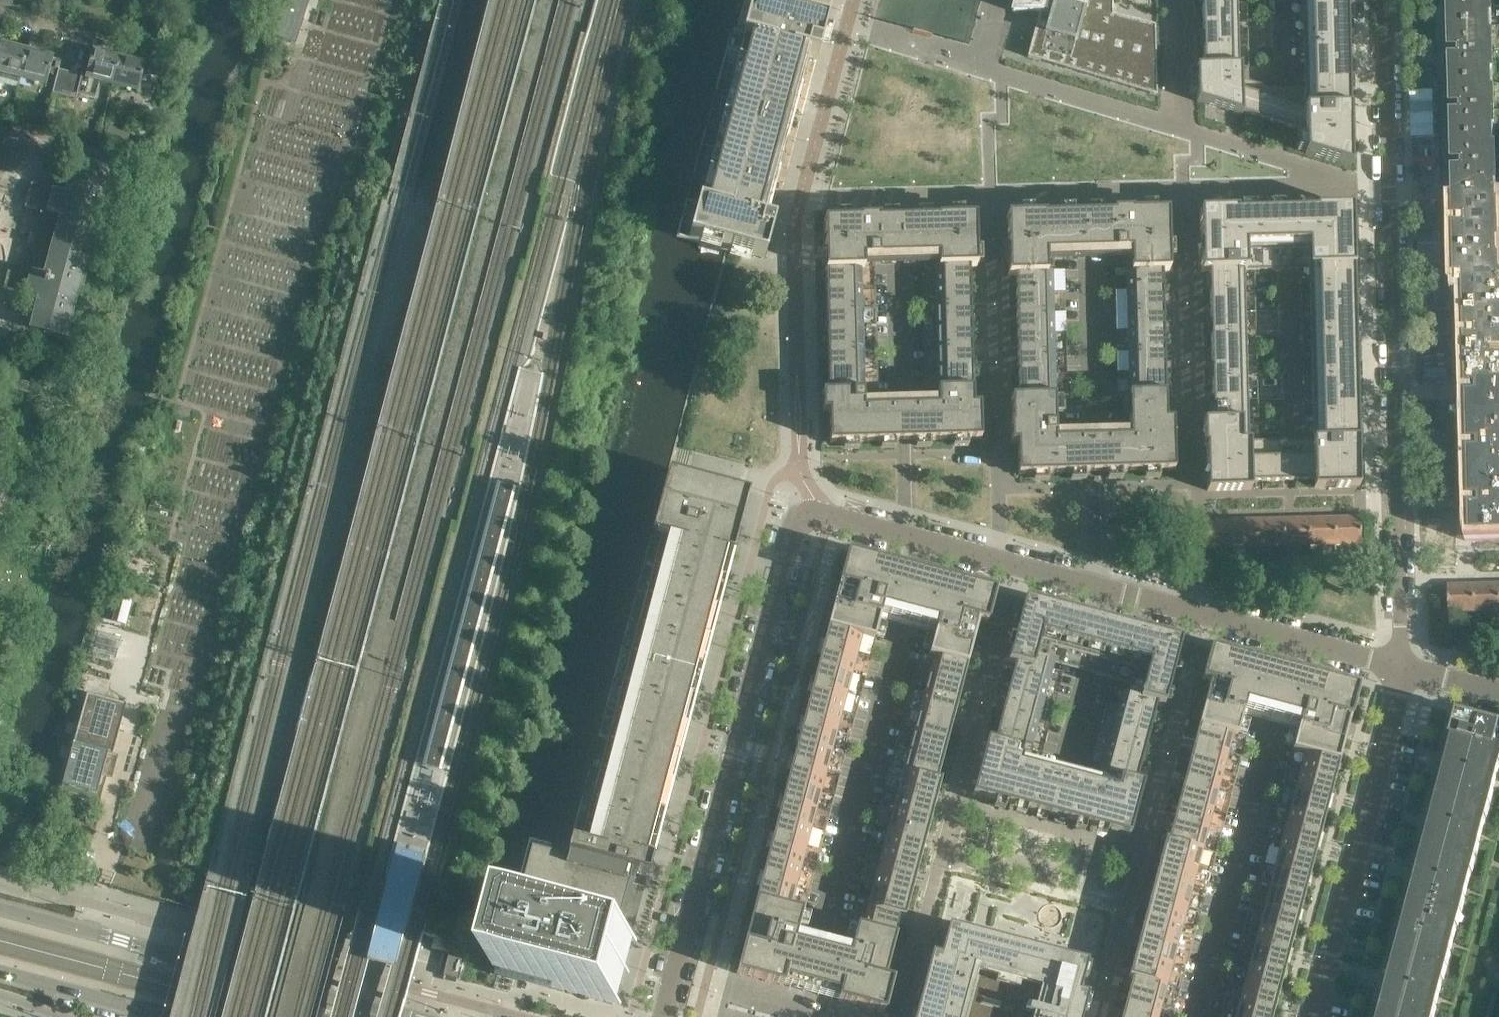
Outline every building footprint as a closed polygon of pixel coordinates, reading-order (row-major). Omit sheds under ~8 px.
[(274,35),(301,42),(311,0),(283,0),(274,35)] [(677,236),(689,239),(764,259),(773,224),(765,222),(809,57),(817,59),(826,24),(805,18),(810,0),(739,0),(677,236)] [(1012,11),(1013,11),(1036,11),(1036,12),(1040,12),(1028,57),(1095,77),(1157,96),(1155,26),(1140,22),(1113,22),(1113,0),(1015,0),(1012,11)] [(1204,67),(1196,67),(1197,102),(1242,115),(1242,113),(1305,132),(1305,153),(1353,166),(1350,71),(1348,0),(1301,0),(1303,87),(1269,87),(1241,78),(1240,66),(1239,66),(1237,0),(1202,0),(1204,67)] [(1491,0),(1455,0),(1455,3),(1451,4),(1451,27),(1492,26),(1491,0)] [(1493,82),(1493,54),(1492,26),(1451,27),(1452,51),(1456,51),(1456,59),(1452,60),(1453,83),(1493,82)] [(20,78),(27,51),(1,44),(0,46),(0,82),(18,87),(20,78)] [(112,85),(119,57),(93,50),(86,78),(112,85)] [(47,85),(52,67),(59,69),(61,60),(54,58),(27,51),(20,78),(47,85)] [(139,92),(146,64),(119,57),(112,85),(139,92)] [(64,95),(71,72),(59,69),(52,92),(64,95)] [(76,99),(82,75),(71,72),(64,95),(76,99)] [(1495,138),(1494,110),(1493,82),(1453,83),(1453,107),(1458,107),(1458,115),(1454,115),(1454,139),(1495,138)] [(1496,197),(1496,183),(1495,138),(1454,139),(1455,163),(1459,163),(1459,171),(1455,171),(1456,197),(1456,219),(1460,219),(1461,227),(1457,227),(1457,251),(1498,250),(1497,206),(1496,197)] [(84,285),(100,225),(95,223),(109,172),(76,163),(68,194),(33,185),(27,207),(43,211),(27,271),(11,267),(5,288),(40,298),(32,328),(65,337),(79,284),(84,285)] [(1352,207),(1315,208),(1315,210),(1237,212),(1237,210),(1200,211),(1201,243),(1207,243),(1207,257),(1201,257),(1201,271),(1208,271),(1212,420),(1202,420),(1202,444),(1206,444),(1207,490),(1250,489),(1250,481),(1313,479),(1313,487),(1359,486),(1358,430),(1352,207)] [(1165,211),(1007,215),(1008,276),(1014,274),(1044,273),(1044,253),(1123,251),(1124,271),(1160,271),(1167,270),(1165,211)] [(974,215),(823,218),(824,268),(859,267),(862,267),(862,257),(937,255),(937,265),(968,265),(975,265),(974,215)] [(1498,277),(1498,250),(1457,251),(1458,284),(1466,284),(1467,307),(1498,306),(1498,277)] [(937,265),(933,266),(933,286),(968,285),(968,265),(937,265)] [(859,267),(824,268),(825,288),(860,287),(859,267)] [(1160,271),(1124,271),(1124,292),(1160,291),(1160,271)] [(1014,274),(1014,294),(1050,293),(1050,273),(1044,273),(1014,274)] [(968,285),(933,286),(934,306),(969,306),(968,285)] [(860,287),(825,288),(825,309),(860,308),(860,287)] [(1160,291),(1124,292),(1125,312),(1161,311),(1160,291)] [(1014,294),(1015,314),(1051,314),(1050,293),(1014,294)] [(969,306),(934,306),(934,327),(969,326),(969,306)] [(1467,307),(1467,330),(1472,330),(1472,339),(1468,339),(1468,363),(1498,362),(1498,306),(1467,307)] [(860,308),(825,309),(826,329),(861,328),(860,308)] [(1161,332),(1161,311),(1125,312),(1125,332),(1161,332)] [(1015,314),(1015,335),(1051,334),(1051,314),(1015,314)] [(969,326),(934,327),(935,347),(970,346),(969,326)] [(861,328),(826,329),(826,349),(861,349),(861,328)] [(1162,352),(1161,332),(1125,332),(1126,353),(1162,352)] [(1015,335),(1016,355),(1052,354),(1051,334),(1015,335)] [(970,346),(935,347),(935,368),(970,367),(970,346)] [(861,349),(826,349),(827,370),(862,369),(861,349)] [(1162,372),(1162,352),(1126,353),(1126,373),(1162,372)] [(1016,355),(1016,376),(1052,375),(1052,354),(1016,355)] [(1468,363),(1469,386),(1473,386),(1473,395),(1469,395),(1470,419),(1498,418),(1498,362),(1468,363)] [(24,373),(1,367),(0,370),(0,377),(22,382),(24,373)] [(970,367),(935,368),(936,388),(971,387),(970,367)] [(862,369),(827,370),(827,390),(862,389),(862,369)] [(1163,393),(1162,372),(1126,373),(1127,394),(1163,393)] [(1016,376),(1017,396),(1053,395),(1052,375),(1016,376)] [(827,390),(829,441),(979,438),(978,403),(971,403),(971,387),(936,388),(936,404),(863,405),(862,389),(827,390)] [(1017,396),(1009,396),(1010,439),(1015,439),(1016,474),(1171,470),(1170,420),(1163,420),(1163,393),(1127,394),(1128,436),(1054,438),(1053,395),(1017,396)] [(1470,419),(1470,442),(1474,442),(1475,451),(1470,451),(1471,475),(1498,474),(1498,418),(1470,419)] [(648,876),(741,524),(748,496),(667,474),(664,487),(567,854),(632,872),(648,876)] [(1471,475),(1472,499),(1476,498),(1476,507),(1472,507),(1473,532),(1498,531),(1498,474),(1471,475)] [(1117,508),(1106,509),(1106,518),(1117,518),(1117,508)] [(1361,544),(1360,517),(1334,518),(1335,544),(1361,544)] [(1309,545),(1309,518),(1283,519),(1284,546),(1309,545)] [(1335,544),(1334,518),(1309,518),(1309,545),(1335,544)] [(1284,546),(1283,519),(1257,520),(1258,547),(1284,546)] [(1258,547),(1257,520),(1232,521),(1233,547),(1258,547)] [(1233,547),(1232,521),(1205,521),(1206,548),(1233,547)] [(1118,525),(1106,525),(1106,535),(1118,534),(1118,525)] [(997,592),(848,552),(828,628),(862,637),(874,640),(883,607),(939,622),(930,655),(935,656),(969,665),(980,620),(989,623),(997,592)] [(1474,585),(1475,611),(1498,610),(1498,584),(1474,585)] [(1475,611),(1474,585),(1448,585),(1449,612),(1475,611)] [(1016,662),(1051,671),(1055,657),(1082,664),(1084,656),(1101,661),(1098,675),(1131,684),(1128,694),(1128,695),(1157,702),(1157,704),(1164,705),(1182,640),(1025,599),(1008,662),(1015,664),(1016,662)] [(862,637),(828,628),(823,647),(857,656),(862,637)] [(124,651),(127,639),(101,632),(99,642),(95,655),(95,656),(108,659),(110,648),(124,651)] [(95,655),(99,642),(92,640),(88,654),(95,655)] [(823,647),(818,666),(852,675),(857,656),(823,647)] [(1290,669),(1212,648),(1204,679),(1211,681),(1199,725),(1229,733),(1235,735),(1243,702),(1277,711),(1301,717),(1293,750),(1305,753),(1339,762),(1359,687),(1290,669)] [(969,665),(935,656),(930,675),(964,684),(969,665)] [(1010,682),(1046,691),(1051,671),(1016,662),(1015,664),(1010,682)] [(818,666),(813,686),(847,695),(852,675),(818,666)] [(930,675),(924,694),(959,703),(964,684),(930,675)] [(1005,701),(1041,711),(1046,691),(1010,682),(1005,701)] [(813,686),(808,705),(842,714),(847,695),(813,686)] [(1116,713),(1152,723),(1157,704),(1157,702),(1128,695),(1128,694),(1122,692),(1116,713)] [(924,694),(919,714),(953,723),(959,703),(924,694)] [(1000,721),(1036,731),(1041,711),(1005,701),(1000,721)] [(808,705),(803,724),(837,733),(842,714),(808,705)] [(1111,733),(1147,742),(1152,723),(1116,713),(1111,733)] [(1458,713),(1452,737),(1460,739),(1460,738),(1497,748),(1497,749),(1498,749),(1498,724),(1458,713)] [(81,714),(60,792),(100,803),(121,725),(90,717),(89,716),(81,714)] [(919,714),(914,733),(948,742),(953,723),(919,714)] [(995,741),(1031,751),(1036,731),(1000,721),(995,740),(995,741)] [(803,724),(797,744),(832,753),(837,733),(803,724)] [(1229,733),(1199,725),(1194,745),(1224,753),(1229,733)] [(914,733),(909,752),(943,761),(948,742),(914,733)] [(1106,753),(1142,762),(1147,742),(1111,733),(1106,753)] [(973,794),(1130,835),(1144,782),(1137,780),(1137,782),(1120,777),(1120,779),(1117,787),(1021,762),(1023,757),(1028,759),(1031,751),(995,741),(995,740),(988,738),(973,794)] [(1485,786),(1491,763),(1493,764),(1497,749),(1497,748),(1460,738),(1460,739),(1454,761),(1449,760),(1448,760),(1446,768),(1452,770),(1446,792),(1483,802),(1487,786),(1485,786)] [(797,744),(792,763),(826,772),(832,753),(797,744)] [(1194,745),(1189,764),(1219,772),(1224,753),(1194,745)] [(909,752),(904,772),(938,781),(943,761),(909,752)] [(1100,774),(1120,779),(1120,777),(1137,782),(1137,780),(1142,762),(1106,753),(1100,774)] [(1339,762),(1305,753),(1300,773),(1334,782),(1339,762)] [(792,763),(787,782),(821,791),(826,772),(792,763)] [(1189,764),(1184,783),(1214,791),(1219,772),(1189,764)] [(904,772),(899,791),(937,801),(942,782),(938,781),(904,772)] [(1300,773),(1295,792),(1329,801),(1334,782),(1300,773)] [(787,782),(782,802),(816,811),(821,791),(787,782)] [(1184,783),(1179,803),(1209,811),(1214,791),(1184,783)] [(899,791),(894,810),(932,820),(937,801),(899,791)] [(1295,792),(1290,811),(1324,820),(1329,801),(1295,792)] [(1471,840),(1477,818),(1479,818),(1483,802),(1446,792),(1440,815),(1434,814),(1432,822),(1432,823),(1437,824),(1431,847),(1469,856),(1473,840),(1471,840)] [(782,802),(777,821),(811,830),(816,811),(782,802)] [(1179,803),(1174,822),(1204,830),(1209,811),(1179,803)] [(894,810),(889,830),(927,840),(932,820),(894,810)] [(1290,811),(1285,831),(1319,840),(1324,820),(1290,811)] [(777,821),(772,840),(806,849),(811,830),(777,821)] [(1174,822),(1169,841),(1199,849),(1204,830),(1174,822)] [(889,830),(884,849),(922,859),(927,840),(889,830)] [(1285,831),(1280,850),(1314,859),(1319,840),(1285,831)] [(772,840),(767,860),(801,869),(806,849),(772,840)] [(1169,841),(1165,840),(1160,860),(1194,869),(1199,849),(1169,841)] [(615,935),(632,872),(567,854),(567,855),(532,846),(515,909),(479,899),(463,965),(498,973),(614,1004),(631,940),(615,935)] [(1457,894),(1463,872),(1464,872),(1469,856),(1431,847),(1425,869),(1420,868),(1419,868),(1417,876),(1418,877),(1423,878),(1417,901),(1454,911),(1459,895),(1457,894)] [(884,849),(879,869),(917,878),(922,859),(884,849)] [(1280,850),(1275,869),(1309,878),(1314,859),(1280,850)] [(767,860),(762,879),(796,888),(801,869),(767,860)] [(1194,869),(1160,860),(1155,879),(1189,888),(1194,869)] [(879,869),(874,888),(912,898),(917,878),(879,869)] [(1275,869),(1270,889),(1304,898),(1309,878),(1275,869)] [(762,879),(757,898),(791,907),(796,888),(762,879)] [(1189,888),(1155,879),(1150,898),(1184,907),(1189,888)] [(874,888),(869,907),(903,916),(907,917),(912,898),(874,888)] [(1270,889),(1265,908),(1299,917),(1304,898),(1270,889)] [(791,907),(757,898),(737,975),(886,1014),(894,982),(886,980),(898,936),(859,925),(851,956),(795,941),(803,911),(791,907)] [(1184,907),(1150,898),(1144,918),(1178,927),(1184,907)] [(1443,948),(1448,926),(1450,927),(1454,911),(1417,901),(1411,923),(1406,922),(1405,922),(1403,930),(1403,931),(1409,932),(1403,955),(1440,965),(1444,949),(1443,948)] [(864,906),(859,925),(898,936),(903,916),(869,907),(864,906)] [(1265,908),(1260,927),(1294,936),(1299,917),(1265,908)] [(1178,927),(1144,918),(1139,937),(1173,946),(1178,927)] [(1260,927),(1254,947),(1289,956),(1294,936),(1260,927)] [(1085,1008),(1081,1007),(1084,996),(1079,995),(1081,984),(1083,980),(1086,967),(1087,965),(947,928),(947,930),(942,948),(939,958),(934,957),(931,968),(928,967),(923,985),(922,989),(919,1000),(915,1016),(1082,1016),(1085,1008)] [(1173,946),(1139,937),(1134,956),(1168,965),(1173,946)] [(1254,947),(1249,966),(1283,975),(1289,956),(1254,947)] [(1434,980),(1436,981),(1440,965),(1403,955),(1397,978),(1391,976),(1391,977),(1389,984),(1389,985),(1394,986),(1388,1009),(1418,1016),(1426,1016),(1430,1003),(1428,1002),(1434,980)] [(1168,965),(1134,956),(1129,976),(1133,977),(1163,985),(1168,965)] [(458,961),(444,957),(438,978),(452,982),(458,961)] [(1249,966),(1244,985),(1278,994),(1283,975),(1249,966)] [(1133,977),(1128,996),(1158,1004),(1163,985),(1133,977)] [(1244,985),(1239,1005),(1273,1014),(1278,994),(1244,985)] [(1123,1015),(1129,1016),(1155,1016),(1158,1004),(1128,996),(1123,1015)] [(1236,1016),(1272,1016),(1273,1014),(1239,1005),(1236,1016)]
